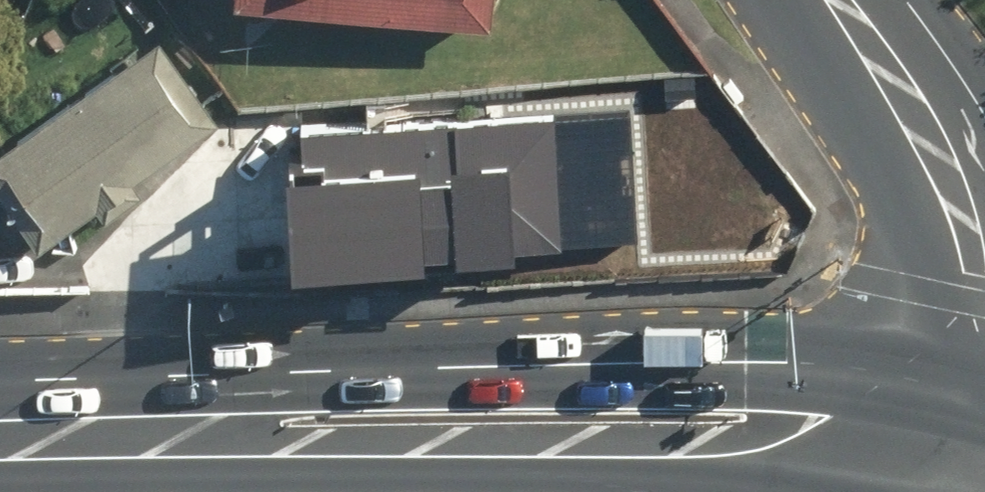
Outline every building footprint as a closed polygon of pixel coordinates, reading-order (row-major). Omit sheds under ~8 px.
[(485,32),(488,0),(223,0),(223,4),(485,32)] [(155,40),(0,149),(0,203),(36,253),(217,127),(155,40)] [(415,248),(615,231),(604,109),(477,120),(480,150),(274,168),(283,269),(415,257),(415,248)]
